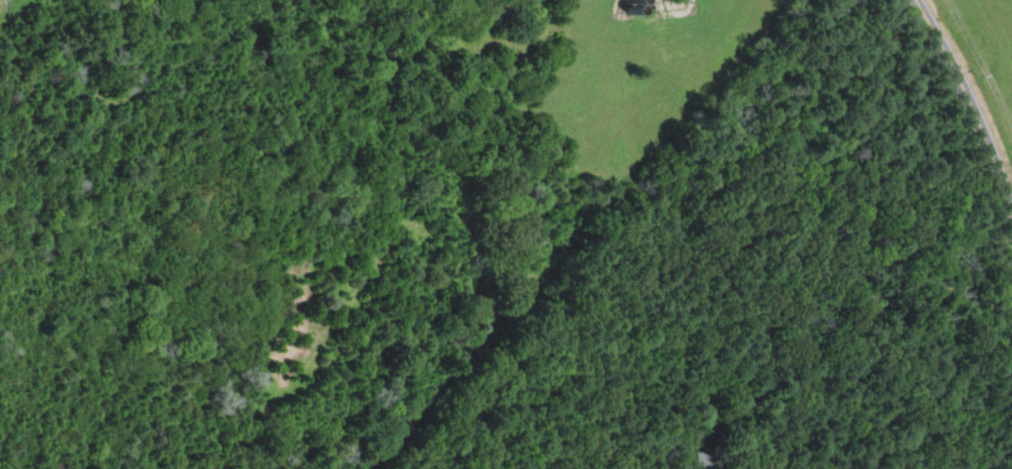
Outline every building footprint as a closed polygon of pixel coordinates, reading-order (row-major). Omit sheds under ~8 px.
[(708,452),(690,450),(689,468),(707,468),(708,452)]
